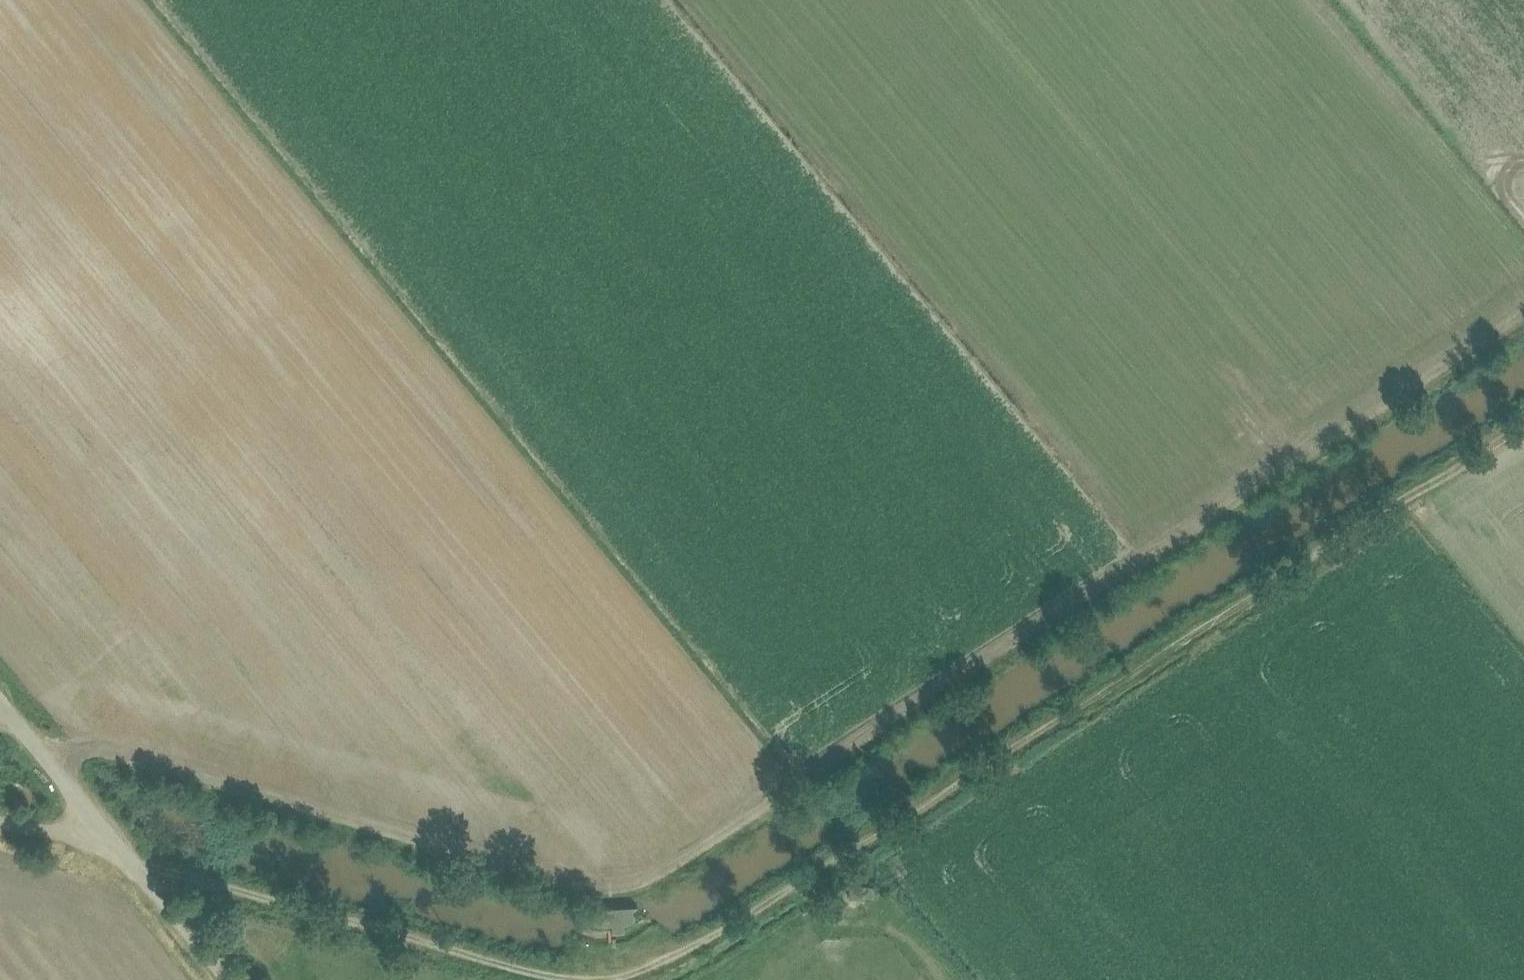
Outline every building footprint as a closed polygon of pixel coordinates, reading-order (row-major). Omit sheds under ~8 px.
[(594,908),(580,908),(588,912),(593,912),(592,918),(595,924),(605,925),(613,925),(613,932),(622,932),(625,930),(625,924),(627,924),(634,920),(636,916),(633,911),(636,907),(638,907),(637,906),(594,908)]
